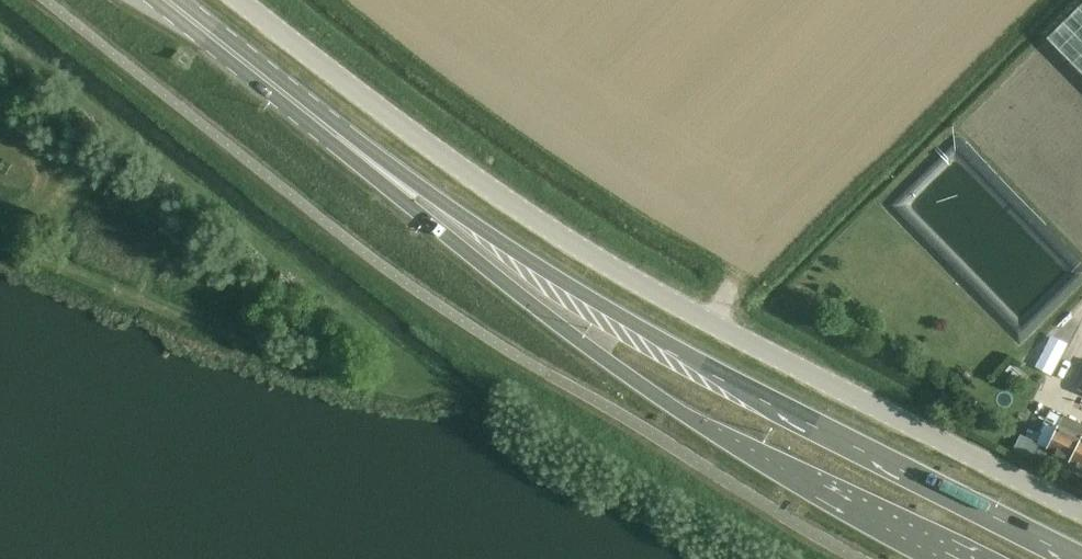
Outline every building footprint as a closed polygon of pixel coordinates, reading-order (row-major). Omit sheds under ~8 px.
[(1047,39),(1081,74),(1081,4),(1047,39)] [(1064,413),(1058,426),(1045,450),(1067,462),(1067,463),(1081,471),(1081,423),(1064,413)] [(1021,434),(1013,449),(1032,458),(1039,445),(1034,442),(1034,441),(1021,434)]
